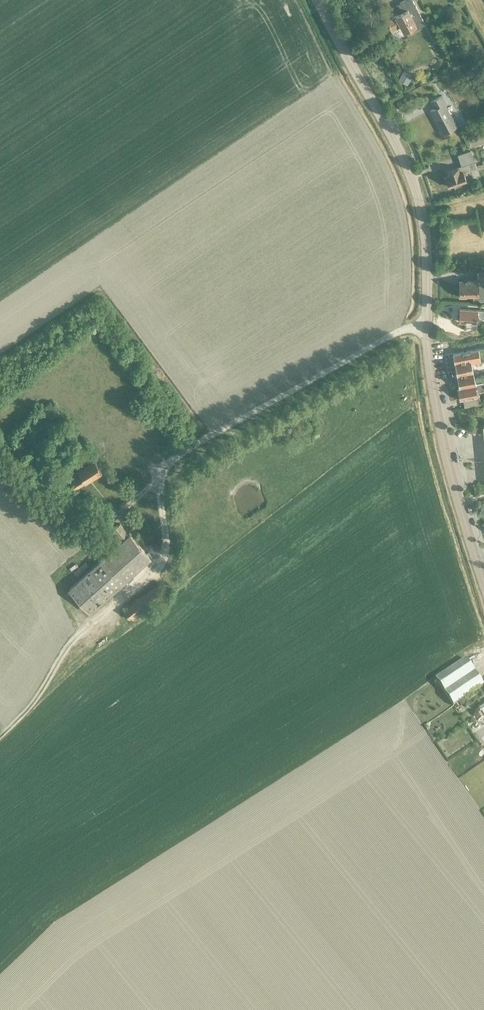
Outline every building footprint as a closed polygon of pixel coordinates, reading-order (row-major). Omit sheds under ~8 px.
[(425,25),(412,0),(405,0),(400,3),(402,8),(397,10),(399,14),(386,21),(391,29),(400,24),(403,31),(408,29),(410,33),(417,29),(425,25)] [(437,7),(434,0),(425,0),(424,0),(428,10),(437,7)] [(468,17),(480,12),(476,1),(464,6),(468,17)] [(449,14),(456,11),(454,6),(446,9),(449,14)] [(478,30),(483,25),(483,19),(479,13),(470,21),(478,30)] [(405,72),(399,82),(407,86),(413,76),(405,72)] [(442,134),(456,126),(444,104),(446,103),(442,96),(431,102),(434,108),(430,111),(442,134)] [(466,172),(476,168),(470,151),(458,155),(462,166),(448,171),(449,176),(445,177),(448,187),(466,181),(464,174),(466,173),(466,172)] [(479,273),(479,280),(459,281),(459,296),(465,296),(465,295),(474,294),(474,299),(483,299),(483,273),(479,273)] [(459,309),(458,322),(476,323),(476,315),(483,316),(483,311),(459,309)] [(483,382),(483,375),(474,377),(471,362),(483,360),(483,347),(452,354),(456,375),(458,387),(483,382)] [(483,391),(483,383),(457,389),(460,399),(463,399),(464,407),(480,404),(478,392),(483,391)] [(74,489),(101,473),(94,460),(77,470),(67,476),(74,489)] [(104,534),(113,526),(107,520),(98,528),(104,534)] [(120,542),(141,566),(150,558),(120,524),(112,531),(121,541),(120,542)] [(90,612),(119,587),(97,563),(69,588),(90,612)] [(463,700),(483,686),(465,659),(435,680),(453,706),(454,705),(457,703),(458,703),(463,700)] [(480,712),(474,716),(478,721),(483,717),(480,712)]
